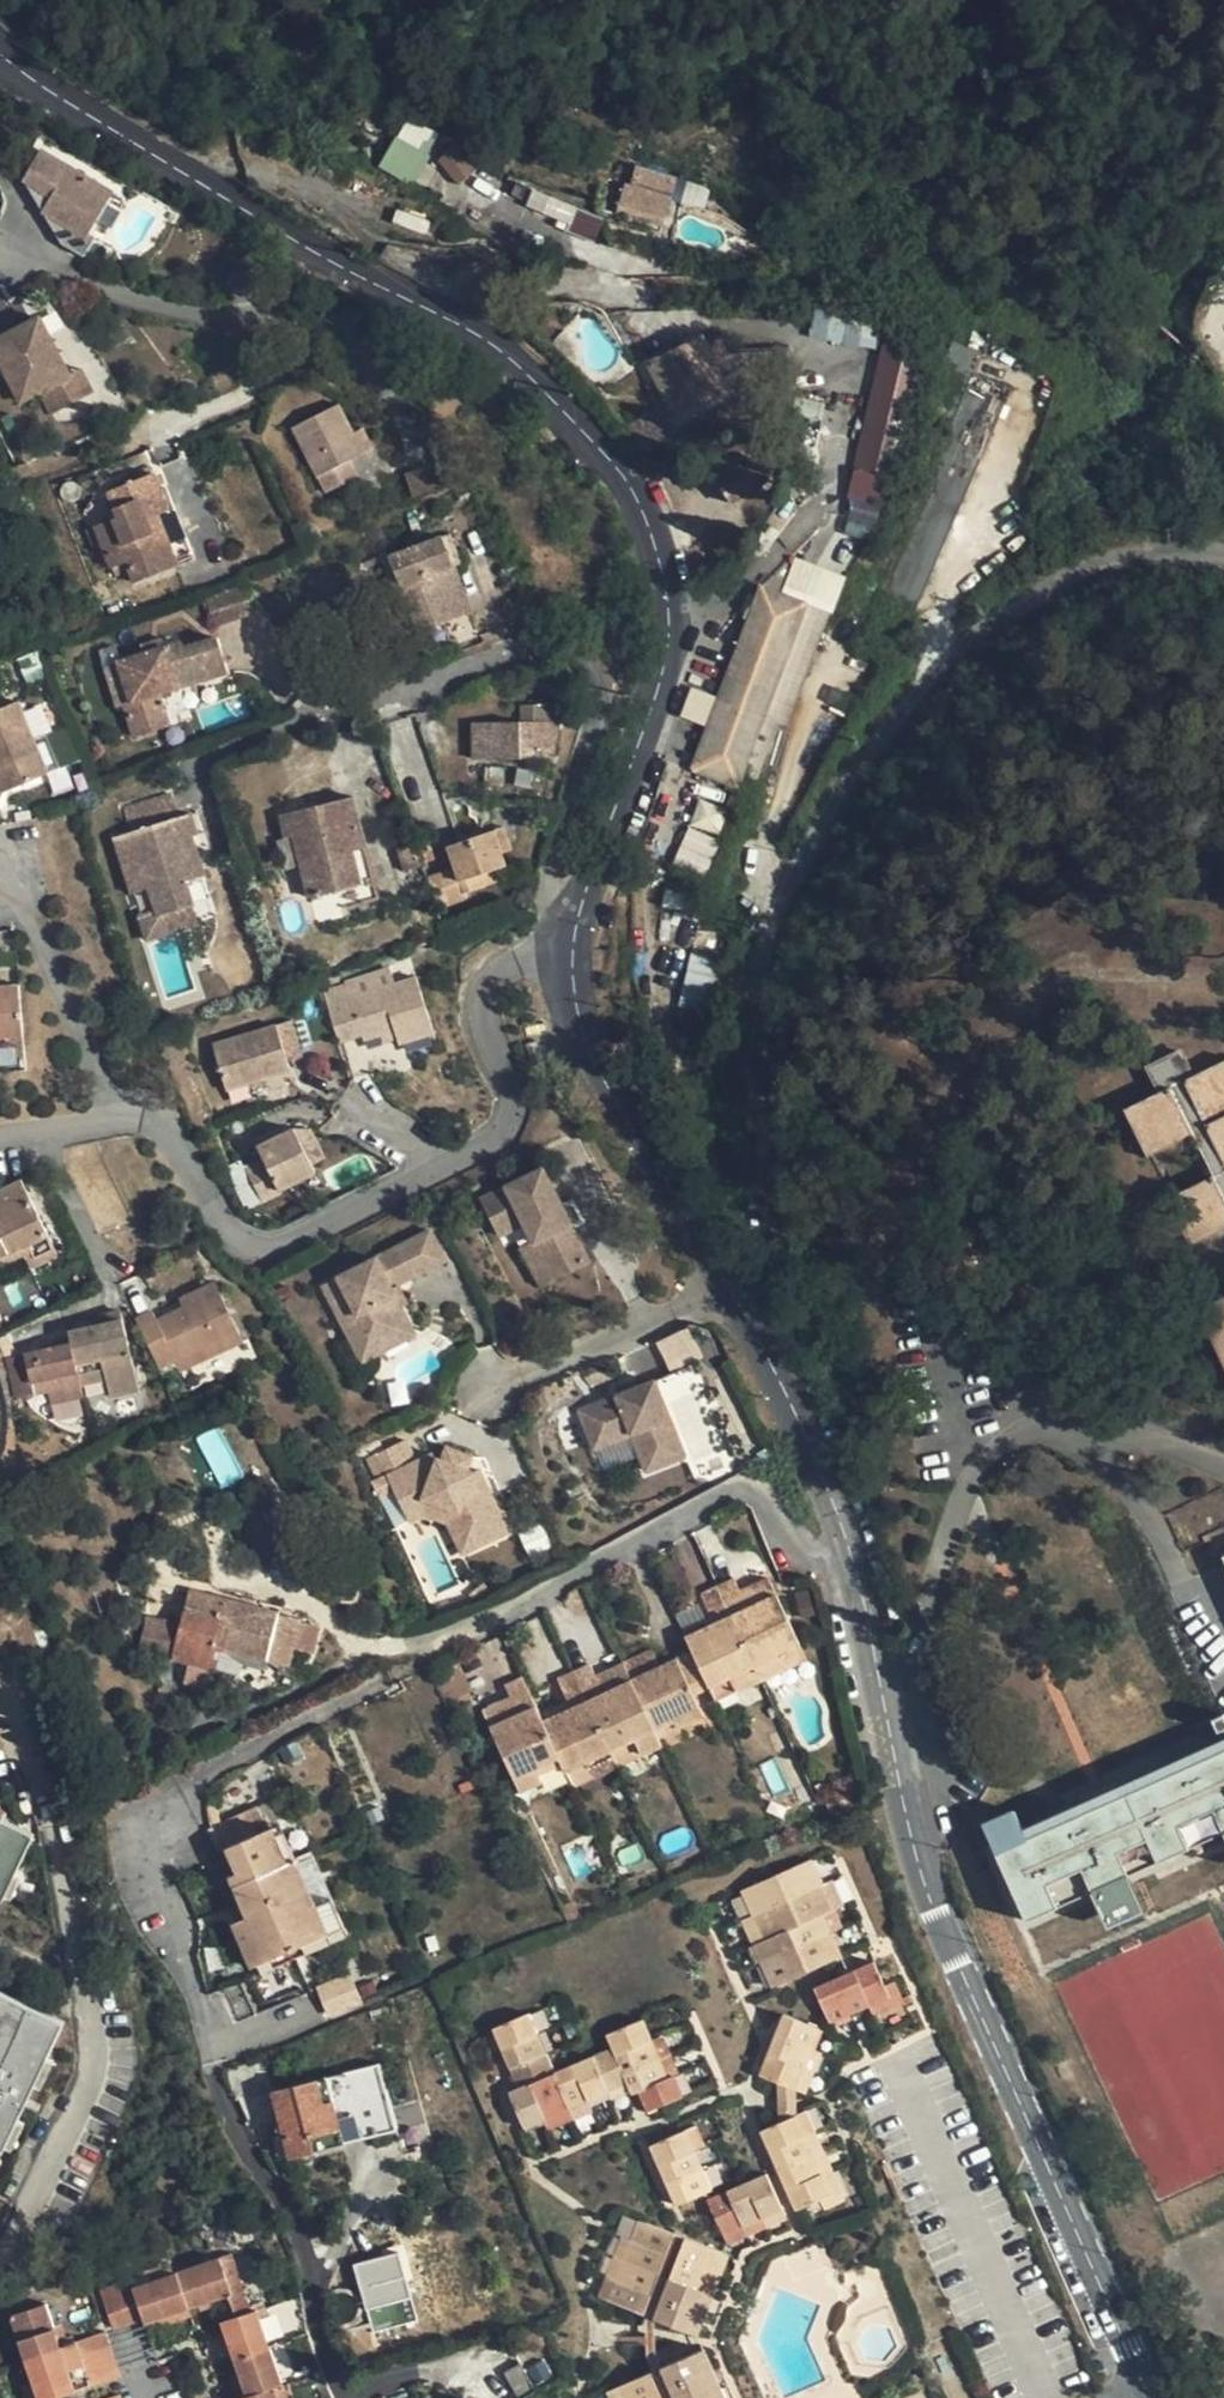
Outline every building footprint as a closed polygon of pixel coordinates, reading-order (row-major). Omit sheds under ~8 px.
[(378,166),(411,185),(439,136),(405,118),(378,166)] [(452,148),(438,159),(456,183),(470,172),(452,148)] [(43,149),(25,178),(65,242),(87,255),(99,236),(92,232),(111,197),(104,186),(43,149)] [(638,167),(632,186),(671,198),(676,178),(638,167)] [(671,198),(632,186),(628,185),(622,206),(665,218),(671,198)] [(1203,307),(1200,345),(1223,377),(1223,276),(1223,275),(1203,307)] [(0,329),(0,356),(20,393),(40,384),(51,406),(82,391),(69,365),(36,310),(0,329)] [(743,393),(789,406),(787,348),(732,352),(725,336),(704,339),(703,336),(646,364),(671,414),(741,382),(743,393)] [(852,467),(892,479),(892,477),(920,363),(880,354),(852,467)] [(79,360),(69,365),(82,391),(92,385),(79,360)] [(934,395),(943,434),(989,424),(982,391),(970,394),(963,362),(951,364),(957,390),(934,395)] [(326,491),(358,476),(349,459),(363,452),(353,433),(339,403),(294,426),(326,491)] [(658,414),(630,429),(647,452),(672,439),(658,414)] [(363,452),(374,446),(365,428),(353,433),(363,452)] [(747,463),(719,480),(733,501),(759,485),(757,479),(764,475),(765,471),(765,467),(762,464),(757,464),(750,468),(747,463)] [(149,517),(159,513),(168,509),(154,472),(109,490),(119,516),(97,525),(112,566),(130,560),(136,580),(181,563),(172,542),(160,546),(149,517)] [(172,542),(159,513),(149,517),(160,546),(172,542)] [(452,532),(442,535),(451,558),(460,555),(452,532)] [(472,610),(451,558),(442,535),(391,554),(419,630),(472,610)] [(893,591),(919,599),(935,548),(909,539),(893,591)] [(761,587),(720,699),(761,714),(803,602),(761,587)] [(768,739),(754,779),(765,781),(784,729),(790,731),(836,614),(803,602),(761,714),(768,739)] [(130,701),(126,703),(136,735),(170,724),(160,692),(229,671),(217,636),(186,646),(184,639),(166,646),(145,652),(117,660),(130,701)] [(142,643),(145,652),(166,646),(164,637),(142,643)] [(116,706),(126,703),(130,701),(117,660),(103,665),(116,706)] [(694,770),(737,786),(749,792),(754,779),(768,739),(761,714),(720,699),(694,770)] [(3,791),(49,772),(34,737),(19,701),(0,709),(0,784),(3,791)] [(524,703),(524,719),(525,747),(544,746),(544,751),(557,751),(563,703),(524,703)] [(524,755),(525,747),(524,719),(479,720),(478,755),(524,755)] [(45,732),(34,737),(49,772),(60,767),(45,732)] [(194,905),(199,920),(218,915),(196,850),(192,851),(187,837),(199,833),(192,811),(177,815),(169,792),(124,808),(130,831),(114,836),(132,892),(148,886),(157,915),(194,905)] [(355,850),(366,847),(354,796),(282,812),(288,836),(297,834),(311,895),(343,888),(362,883),(355,850)] [(695,800),(676,863),(706,872),(725,809),(695,800)] [(503,827),(494,830),(501,853),(511,849),(503,827)] [(448,845),(456,872),(465,895),(486,889),(481,874),(493,870),(505,866),(501,853),(494,830),(448,845)] [(204,847),(199,833),(187,837),(192,851),(196,850),(204,847)] [(415,843),(423,864),(437,859),(429,839),(415,843)] [(374,881),(366,847),(355,850),(362,883),(374,881)] [(499,883),(493,870),(481,874),(486,889),(499,883)] [(429,882),(438,908),(466,898),(465,895),(456,872),(429,882)] [(378,896),(374,881),(362,883),(343,888),(348,905),(378,896)] [(151,936),(199,920),(194,905),(157,915),(151,936)] [(680,1002),(707,1007),(717,961),(690,955),(680,1002)] [(396,1029),(399,1037),(401,1042),(434,1031),(416,976),(352,997),(353,1003),(330,1010),(341,1042),(364,1034),(365,1040),(382,1034),(396,1029)] [(23,1034),(19,984),(0,986),(0,1035),(23,1034)] [(289,1068),(275,1024),(214,1044),(228,1088),(289,1068)] [(385,1042),(399,1037),(396,1029),(382,1034),(385,1042)] [(535,1041),(526,1044),(530,1061),(541,1057),(535,1041)] [(1223,1162),(1223,1059),(1191,1075),(1179,1052),(1148,1067),(1160,1091),(1125,1109),(1147,1153),(1191,1132),(1169,1086),(1184,1079),(1223,1162)] [(1184,1079),(1169,1086),(1191,1132),(1213,1176),(1223,1198),(1223,1162),(1184,1079)] [(258,1145),(265,1158),(247,1167),(264,1202),(281,1194),(279,1189),(315,1172),(294,1128),(258,1145)] [(563,1174),(497,1201),(514,1238),(541,1226),(550,1245),(569,1285),(607,1270),(563,1174)] [(1213,1176),(1168,1198),(1189,1242),(1223,1225),(1223,1198),(1213,1176)] [(25,1251),(29,1265),(55,1253),(23,1179),(0,1189),(0,1263),(25,1251)] [(792,1217),(796,1239),(859,1225),(855,1204),(792,1217)] [(367,1311),(386,1350),(427,1332),(403,1284),(460,1259),(444,1227),(332,1280),(351,1318),(367,1311)] [(550,1245),(537,1251),(556,1291),(569,1285),(550,1245)] [(184,1297),(188,1306),(219,1291),(216,1283),(184,1297)] [(219,1291),(188,1306),(158,1319),(153,1312),(139,1318),(160,1368),(205,1346),(238,1331),(219,1291)] [(1204,1306),(1223,1348),(1223,1297),(1204,1306)] [(105,1312),(106,1317),(106,1322),(95,1324),(68,1330),(70,1343),(80,1384),(108,1378),(110,1395),(140,1388),(122,1309),(105,1312)] [(367,1311),(351,1318),(369,1357),(386,1350),(367,1311)] [(687,1327),(655,1342),(668,1369),(700,1355),(687,1327)] [(242,1342),(238,1331),(205,1346),(211,1358),(242,1342)] [(34,1394),(51,1391),(60,1389),(62,1399),(83,1394),(80,1384),(70,1343),(25,1352),(34,1394)] [(579,1403),(595,1441),(631,1424),(647,1460),(689,1442),(658,1366),(639,1375),(579,1403)] [(618,1375),(621,1383),(639,1375),(635,1366),(618,1375)] [(53,1401),(62,1399),(60,1389),(51,1391),(53,1401)] [(466,1494),(480,1532),(515,1516),(490,1452),(484,1455),(454,1424),(437,1432),(428,1415),(386,1432),(414,1486),(434,1477),(466,1494)] [(434,1477),(414,1486),(420,1500),(433,1493),(453,1505),(465,1537),(480,1532),(466,1494),(434,1477)] [(688,1539),(669,1546),(686,1590),(705,1582),(688,1539)] [(771,1578),(741,1592),(746,1602),(775,1587),(771,1578)] [(721,1587),(757,1668),(802,1647),(775,1587),(746,1602),(741,1592),(736,1580),(721,1587)] [(757,1668),(721,1587),(702,1595),(712,1617),(706,1620),(684,1630),(693,1652),(711,1689),(757,1668)] [(190,1593),(181,1625),(148,1616),(140,1651),(230,1675),(245,1665),(265,1670),(268,1660),(288,1666),(299,1620),(190,1593)] [(678,1618),(684,1630),(706,1620),(701,1609),(678,1618)] [(757,1668),(763,1682),(809,1662),(802,1647),(757,1668)] [(626,1663),(630,1673),(657,1660),(653,1651),(626,1663)] [(630,1673),(657,1731),(677,1722),(679,1728),(705,1716),(696,1696),(711,1689),(693,1652),(661,1666),(657,1660),(630,1673)] [(630,1673),(626,1663),(597,1676),(602,1686),(630,1673)] [(576,1672),(586,1693),(602,1686),(597,1676),(592,1665),(576,1672)] [(763,1682),(757,1668),(711,1689),(717,1702),(763,1682)] [(612,1753),(586,1693),(576,1672),(558,1681),(568,1701),(540,1714),(562,1763),(566,1772),(587,1763),(612,1753)] [(612,1753),(615,1756),(638,1746),(635,1740),(657,1731),(630,1673),(602,1686),(586,1693),(612,1753)] [(540,1714),(524,1677),(507,1685),(517,1707),(511,1709),(487,1720),(515,1781),(536,1773),(538,1774),(562,1763),(540,1714)] [(484,1711),(487,1720),(511,1709),(507,1701),(484,1711)] [(657,1731),(663,1746),(683,1737),(679,1728),(677,1722),(657,1731)] [(663,1746),(657,1731),(635,1740),(638,1746),(640,1752),(642,1756),(663,1746)] [(1023,1830),(1015,1812),(984,1827),(1027,1922),(1187,1848),(1191,1858),(1223,1843),(1223,1738),(1150,1772),(1156,1783),(1028,1840),(1023,1830)] [(615,1756),(617,1764),(640,1752),(638,1746),(615,1756)] [(566,1772),(573,1788),(595,1778),(587,1763),(566,1772)] [(1150,1772),(1023,1830),(1028,1840),(1156,1783),(1150,1772)] [(543,1784),(538,1774),(536,1773),(515,1781),(520,1793),(543,1784)] [(275,1827),(283,1824),(278,1813),(275,1815),(270,1803),(209,1830),(226,1869),(239,1901),(247,1918),(240,1922),(235,1924),(253,1966),(330,1933),(318,1905),(298,1858),(290,1861),(275,1827)] [(4,1898),(34,1833),(3,1819),(5,1812),(0,1810),(0,1897),(4,1898)] [(298,1858),(283,1824),(275,1827),(290,1861),(298,1858)] [(1031,1931),(1191,1858),(1187,1848),(1027,1922),(1031,1931)] [(822,1917),(835,1911),(823,1885),(812,1861),(742,1892),(754,1917),(764,1942),(753,1946),(772,1989),(840,1959),(822,1917)] [(227,1907),(232,1904),(239,1901),(226,1869),(212,1874),(227,1907)] [(834,1881),(823,1885),(835,1911),(846,1907),(834,1881)] [(330,1933),(345,1927),(332,1898),(318,1905),(330,1933)] [(239,1901),(232,1904),(240,1922),(247,1918),(239,1901)] [(743,1922),(753,1946),(764,1942),(754,1917),(743,1922)] [(334,1940),(330,1933),(253,1966),(256,1974),(334,1940)] [(830,2023),(870,2004),(888,1996),(884,1987),(874,1965),(816,1990),(830,2023)] [(328,2018),(362,2004),(349,1973),(315,1988),(328,2018)] [(896,1982),(884,1987),(888,1996),(870,2004),(875,2016),(905,2002),(896,1982)] [(242,1985),(226,1991),(240,2022),(256,2014),(242,1985)] [(30,2006),(0,1992),(0,2015),(30,2006)] [(0,2015),(0,2147),(5,2149),(65,2023),(30,2006),(0,2015)] [(526,2129),(545,2120),(570,2110),(628,2085),(632,2096),(640,2094),(649,2113),(683,2097),(673,2077),(667,2080),(642,2020),(607,2035),(613,2050),(554,2075),(528,2015),(495,2029),(520,2089),(510,2093),(526,2129)] [(803,2070),(811,2050),(819,2030),(783,2016),(760,2077),(779,2084),(795,2090),(803,2070)] [(821,2054),(811,2050),(803,2070),(814,2074),(821,2054)] [(289,2159),(396,2131),(379,2067),(272,2094),(289,2159)] [(779,2084),(779,2124),(797,2117),(795,2090),(779,2084)] [(575,2120),(570,2110),(545,2120),(549,2130),(575,2120)] [(797,2117),(779,2124),(763,2131),(797,2211),(821,2201),(832,2196),(822,2173),(814,2154),(806,2136),(798,2117),(797,2117)] [(687,2131),(652,2146),(676,2205),(711,2191),(687,2131)] [(816,2132),(806,2136),(814,2154),(824,2150),(816,2132)] [(831,2169),(824,2150),(814,2154),(822,2173),(831,2169)] [(825,2210),(845,2202),(831,2169),(822,2173),(832,2196),(821,2201),(825,2210)] [(709,2201),(723,2236),(744,2226),(763,2219),(783,2211),(768,2175),(709,2201)] [(787,2221),(783,2211),(763,2219),(767,2229),(787,2221)] [(610,2295),(659,2275),(675,2234),(637,2220),(631,2240),(622,2262),(614,2282),(610,2295)] [(749,2236),(744,2226),(723,2236),(727,2245),(749,2236)] [(659,2275),(673,2271),(685,2239),(675,2234),(659,2275)] [(613,2258),(622,2262),(631,2240),(621,2237),(613,2258)] [(673,2271),(721,2252),(685,2239),(673,2271)] [(395,2251),(351,2265),(365,2310),(409,2296),(395,2251)] [(721,2252),(673,2271),(654,2320),(688,2333),(697,2311),(704,2292),(712,2273),(721,2252)] [(729,2255),(721,2252),(712,2273),(721,2275),(729,2255)] [(613,2258),(606,2278),(614,2282),(622,2262),(613,2258)] [(237,2261),(225,2264),(236,2300),(234,2301),(242,2323),(257,2318),(237,2261)] [(236,2300),(225,2264),(184,2277),(195,2314),(203,2311),(216,2307),(234,2301),(236,2300)] [(673,2271),(659,2275),(643,2316),(654,2320),(673,2271)] [(721,2275),(712,2273),(704,2292),(713,2295),(721,2275)] [(659,2275),(610,2295),(606,2302),(643,2316),(659,2275)] [(180,2278),(192,2315),(195,2314),(184,2277),(180,2278)] [(192,2315),(180,2278),(108,2302),(118,2336),(148,2325),(149,2329),(192,2315)] [(598,2299),(610,2295),(614,2282),(606,2278),(598,2299)] [(713,2295),(704,2292),(697,2311),(706,2314),(713,2295)] [(367,2312),(373,2331),(414,2319),(408,2300),(367,2312)] [(15,2316),(30,2363),(68,2352),(61,2331),(52,2305),(15,2316)] [(218,2315),(216,2307),(203,2311),(206,2318),(218,2315)] [(706,2314),(697,2311),(688,2333),(698,2336),(706,2314)] [(194,2321),(192,2315),(149,2329),(152,2335),(194,2321)] [(257,2318),(242,2323),(226,2328),(245,2381),(251,2397),(260,2397),(275,2393),(287,2389),(262,2317),(257,2318)] [(68,2329),(61,2331),(68,2352),(75,2349),(68,2329)] [(113,2337),(84,2346),(98,2389),(127,2380),(113,2337)] [(707,2349),(698,2353),(706,2372),(715,2368),(707,2349)] [(38,2387),(41,2397),(72,2397),(81,2395),(68,2352),(30,2363),(38,2387)] [(714,2389),(706,2372),(698,2353),(665,2367),(678,2397),(718,2397),(714,2389)] [(653,2372),(664,2397),(678,2397),(665,2367),(653,2372)] [(722,2386),(715,2368),(706,2372),(714,2389),(722,2386)] [(653,2372),(618,2387),(623,2397),(664,2397),(653,2372)] [(237,2397),(251,2397),(245,2381),(233,2386),(237,2397)] [(722,2386),(714,2389),(718,2397),(728,2397),(722,2386)] [(38,2387),(27,2390),(30,2397),(41,2397),(38,2387)] [(287,2389),(275,2393),(277,2397),(290,2397),(287,2389)]
